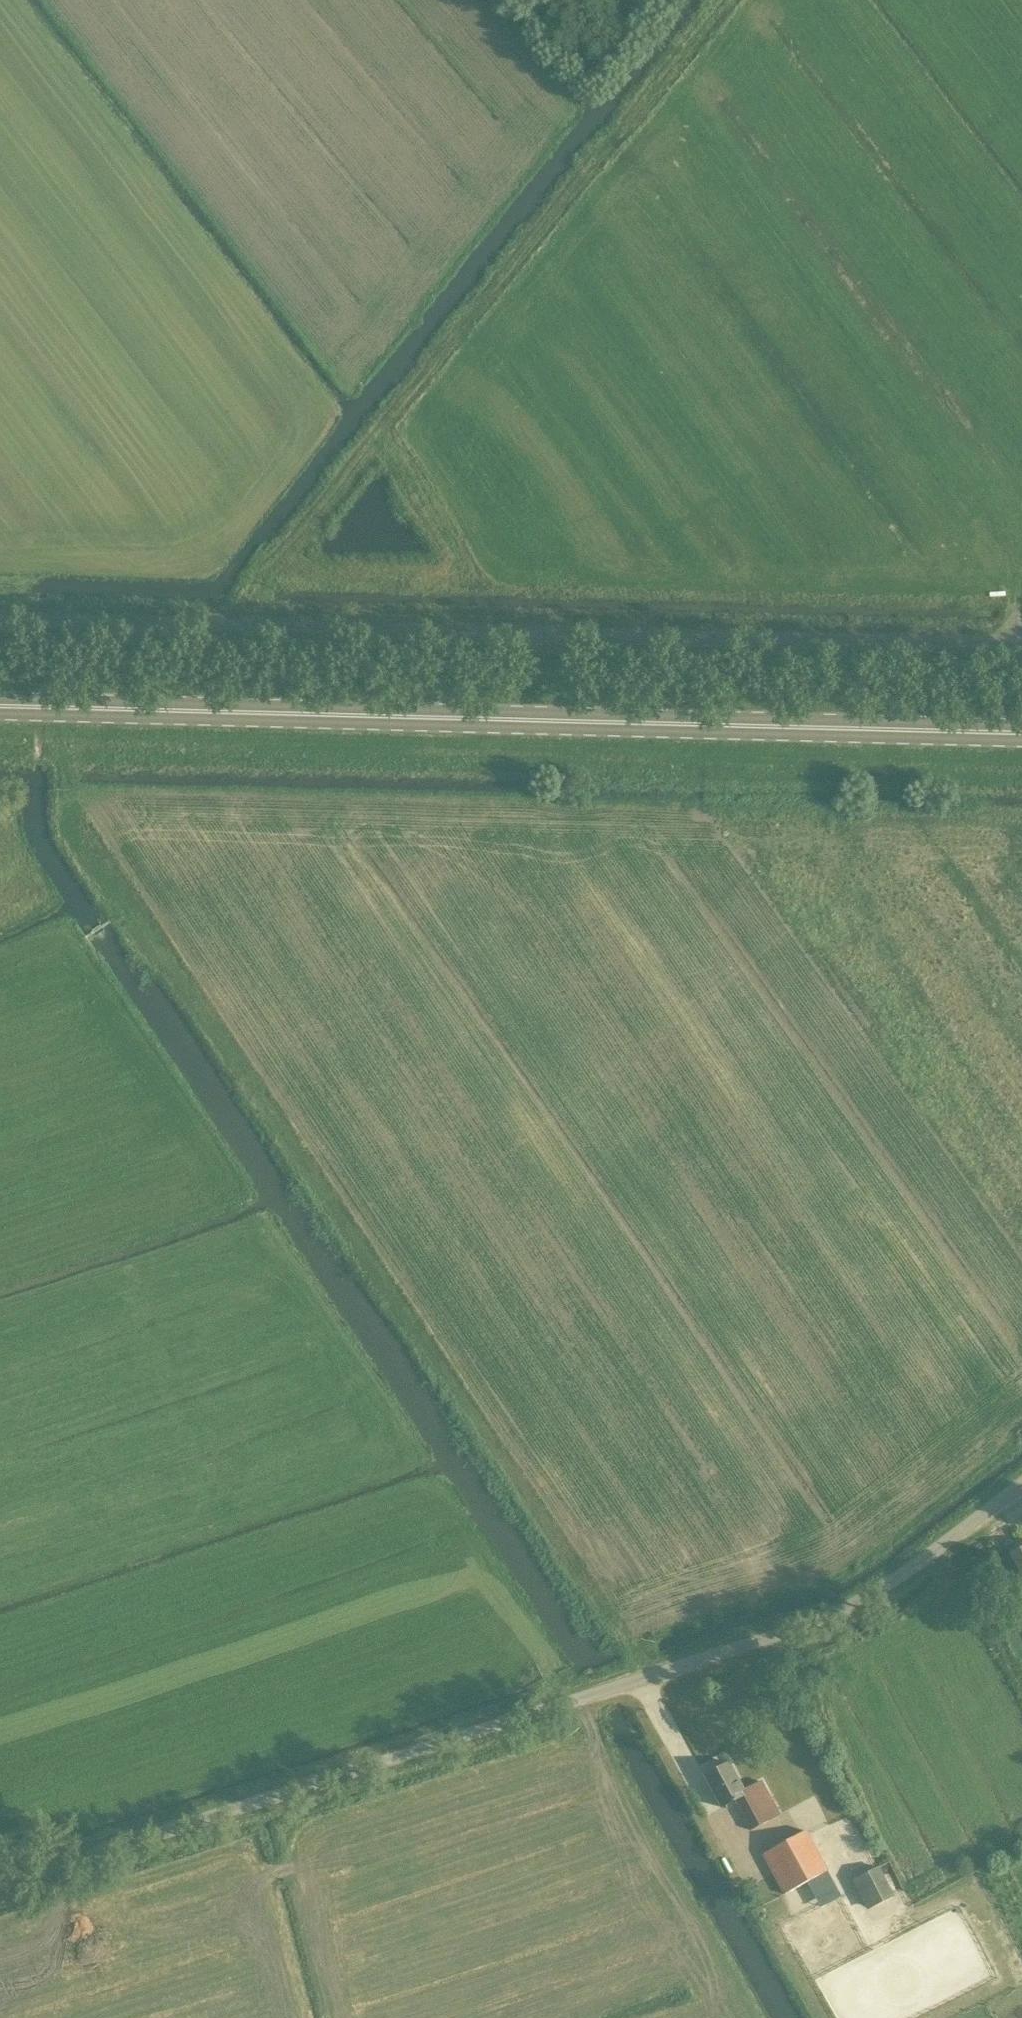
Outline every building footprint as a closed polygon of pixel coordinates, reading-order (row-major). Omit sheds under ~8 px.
[(1006,1556),(1018,1581),(1007,1586),(1018,1607),(1021,1605),(1021,1548),(1006,1556)] [(744,1789),(730,1764),(705,1776),(721,1806),(735,1799),(751,1830),(781,1814),(762,1780),(744,1789)] [(806,1830),(762,1854),(784,1894),(828,1870),(806,1830)] [(884,1865),(856,1878),(870,1907),(898,1894),(884,1865)]
